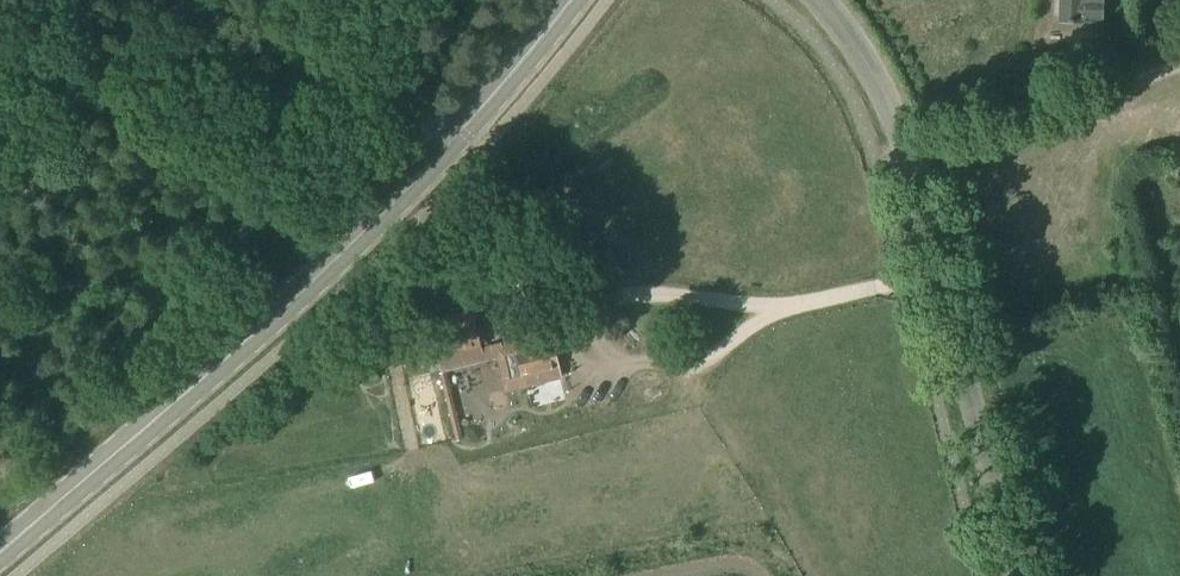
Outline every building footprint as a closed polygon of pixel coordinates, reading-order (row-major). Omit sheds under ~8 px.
[(1058,20),(1080,21),(1080,18),(1100,19),(1101,0),(1059,0),(1058,20)] [(474,324),(433,334),(439,357),(442,370),(499,356),(506,390),(524,386),(560,377),(550,332),(513,340),(480,347),(474,324)] [(500,420),(520,415),(516,397),(496,402),(500,420)]
